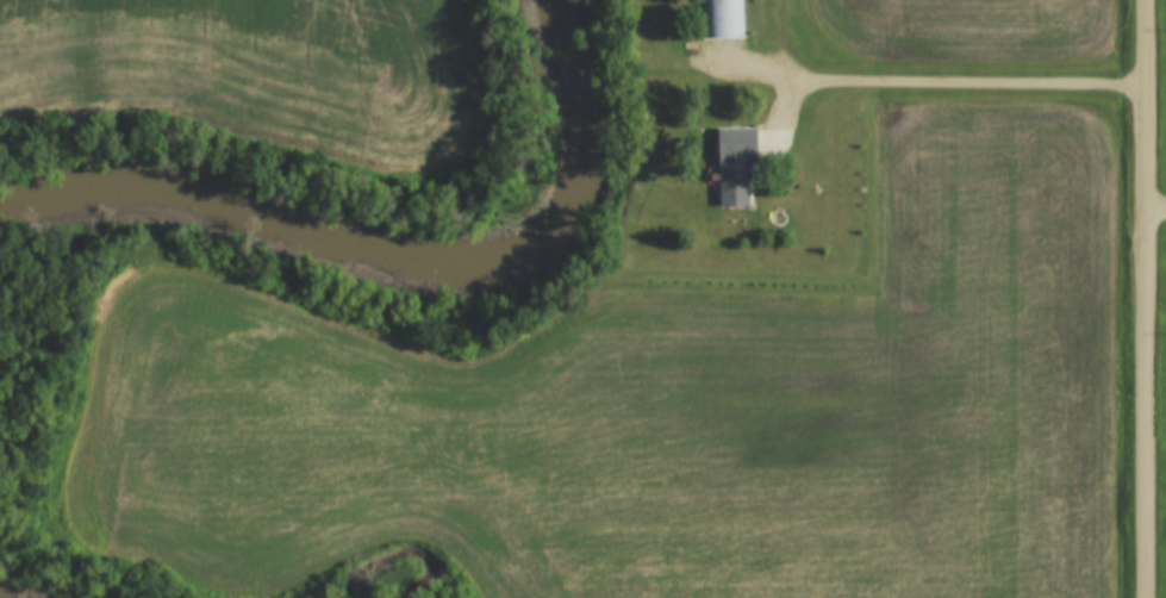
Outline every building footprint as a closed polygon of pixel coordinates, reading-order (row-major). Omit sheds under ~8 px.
[(751,127),(716,127),(717,207),(752,207),(751,127)]
